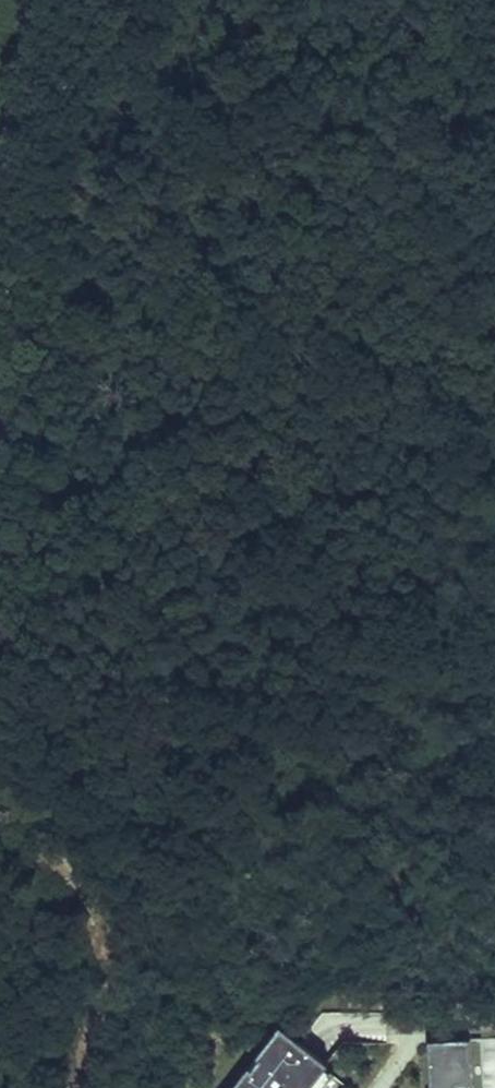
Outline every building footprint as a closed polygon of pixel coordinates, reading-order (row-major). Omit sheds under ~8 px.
[(239,1087),(308,1087),(333,1057),(290,1023),(239,1087)] [(439,1049),(441,1087),(487,1087),(484,1047),(439,1049)]
